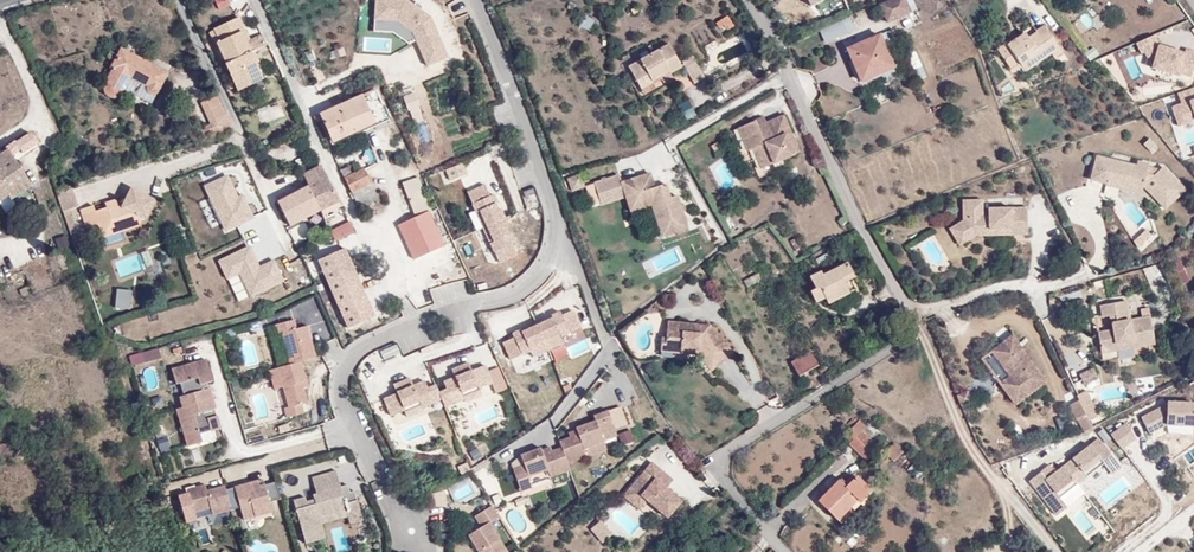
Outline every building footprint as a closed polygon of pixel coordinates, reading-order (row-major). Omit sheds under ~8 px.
[(819,13),(823,20),(838,13),(832,0),(806,0),(814,15),(819,13)] [(878,5),(885,23),(909,13),(903,0),(889,0),(878,5)] [(377,1),(375,38),(416,40),(428,71),(451,62),(432,14),(416,13),(412,2),(377,1)] [(728,16),(716,24),(719,28),(723,25),(724,27),(732,22),(728,16)] [(241,32),(246,30),(240,18),(211,31),(239,91),(264,80),(257,64),(256,65),(251,53),(255,51),(266,46),(261,35),(250,40),(246,42),(241,32)] [(855,32),(850,20),(823,32),(828,43),(855,32)] [(1011,52),(1006,45),(1005,43),(997,49),(1011,70),(1020,64),(1025,72),(1059,48),(1044,26),(1027,38),(1029,40),(1011,52)] [(250,40),(246,30),(241,32),(246,42),(250,40)] [(1024,32),(1006,45),(1011,52),(1029,40),(1027,38),(1024,32)] [(880,34),(846,49),(861,83),(894,68),(880,34)] [(1151,46),(1149,43),(1140,47),(1148,66),(1158,62),(1151,46)] [(1155,44),(1151,46),(1158,62),(1166,58),(1159,45),(1156,46),(1155,44)] [(641,88),(652,82),(670,72),(671,74),(681,68),(668,45),(629,67),(641,88)] [(1140,47),(1115,58),(1127,86),(1152,75),(1148,66),(1140,47)] [(153,95),(157,95),(169,73),(121,48),(110,70),(112,71),(104,86),(104,91),(105,94),(107,97),(113,99),(117,99),(121,97),(125,90),(131,79),(148,88),(148,92),(150,94),(153,95)] [(256,65),(257,64),(260,62),(255,51),(251,53),(256,65)] [(685,69),(695,63),(692,57),(682,62),(685,69)] [(918,57),(910,61),(915,72),(922,68),(918,57)] [(704,79),(695,63),(685,69),(694,85),(704,79)] [(152,105),(157,95),(153,95),(150,94),(148,92),(148,88),(131,79),(125,90),(152,105)] [(655,88),(652,82),(641,88),(644,94),(655,88)] [(375,89),(326,113),(328,117),(323,119),(332,139),(350,130),(352,135),(389,118),(375,89)] [(1149,96),(1146,98),(1142,93),(1133,101),(1144,114),(1156,104),(1149,96)] [(202,130),(206,141),(206,142),(232,128),(217,96),(202,104),(212,125),(202,130)] [(645,104),(639,108),(642,113),(648,110),(645,104)] [(783,115),(766,123),(774,139),(785,134),(789,141),(794,138),(783,115)] [(774,139),(766,123),(764,117),(738,129),(748,151),(754,149),(763,145),(766,152),(761,154),(767,167),(800,152),(794,138),(789,141),(785,134),(774,139)] [(335,143),(352,135),(350,130),(332,139),(335,143)] [(31,132),(16,143),(19,147),(22,152),(37,142),(31,132)] [(16,143),(15,141),(5,148),(7,150),(0,155),(0,202),(8,197),(11,200),(32,187),(9,154),(19,147),(16,143)] [(763,145),(754,149),(762,169),(767,167),(761,154),(766,152),(763,145)] [(1147,173),(1148,166),(1149,164),(1138,161),(1137,165),(1097,154),(1096,161),(1111,166),(1109,172),(1126,177),(1124,182),(1143,187),(1145,181),(1147,182),(1151,178),(1156,183),(1148,190),(1162,204),(1181,185),(1163,166),(1160,169),(1154,175),(1147,173)] [(1111,166),(1096,161),(1091,177),(1107,182),(1109,172),(1111,166)] [(466,175),(462,164),(446,171),(450,181),(466,175)] [(1160,169),(1148,166),(1147,173),(1154,175),(1160,169)] [(309,187),(320,211),(339,202),(322,167),(305,176),(310,186),(309,187)] [(358,206),(377,197),(364,169),(353,174),(349,167),(341,171),(358,206)] [(1141,193),(1143,187),(1124,182),(1126,177),(1109,172),(1107,182),(1106,183),(1141,193)] [(688,230),(681,206),(673,208),(671,200),(666,186),(655,189),(650,174),(621,183),(619,176),(595,184),(601,204),(602,206),(626,199),(630,212),(651,205),(661,239),(688,230)] [(581,175),(569,180),(573,192),(585,187),(581,175)] [(424,193),(417,176),(402,182),(408,199),(424,193)] [(593,207),(601,204),(595,184),(586,187),(593,207)] [(71,185),(56,190),(63,213),(78,208),(71,185)] [(1185,189),(1181,185),(1162,204),(1165,208),(1185,189)] [(490,242),(490,243),(499,263),(516,255),(512,244),(515,243),(511,234),(509,235),(506,229),(498,211),(495,205),(497,204),(493,195),(490,197),(485,186),(467,194),(477,214),(477,213),(480,212),(494,242),(491,243),(490,242)] [(291,227),(320,211),(309,187),(279,202),(291,227)] [(122,226),(124,232),(139,227),(143,218),(145,219),(154,202),(131,189),(122,206),(117,203),(116,200),(106,203),(107,209),(96,212),(94,207),(81,211),(87,230),(99,226),(101,233),(122,226)] [(536,190),(527,194),(532,206),(542,202),(536,190)] [(429,212),(431,211),(424,193),(408,199),(416,217),(398,225),(413,259),(444,245),(429,212)] [(380,202),(377,197),(358,206),(361,212),(380,202)] [(678,198),(671,200),(673,208),(681,206),(678,198)] [(981,201),(967,201),(967,217),(962,217),(962,221),(952,228),(960,241),(974,232),(988,232),(988,236),(1026,235),(1026,208),(987,209),(987,216),(981,216),(981,209),(981,201)] [(241,240),(246,248),(277,233),(266,210),(236,225),(242,239),(241,240)] [(509,227),(501,210),(498,211),(506,229),(509,227)] [(477,214),(490,243),(490,242),(491,243),(494,242),(480,212),(477,213),(477,214)] [(352,223),(333,233),(338,243),(357,233),(352,223)] [(103,238),(124,232),(122,226),(101,233),(103,238)] [(975,236),(988,236),(988,232),(974,232),(960,241),(952,228),(949,230),(959,246),(975,236)] [(1146,228),(1138,235),(1142,241),(1151,234),(1146,228)] [(1142,241),(1138,235),(1132,239),(1137,246),(1142,241)] [(239,252),(246,248),(241,240),(235,243),(239,252)] [(344,247),(317,260),(347,327),(374,315),(344,247)] [(239,306),(287,286),(277,262),(261,268),(252,248),(221,261),(239,306)] [(821,272),(809,278),(815,289),(810,292),(816,304),(825,299),(828,305),(850,294),(844,283),(854,278),(847,263),(822,276),(821,272)] [(758,274),(745,282),(748,288),(761,281),(758,274)] [(132,292),(117,290),(116,303),(131,304),(132,292)] [(1082,301),(1067,304),(1068,312),(1083,309),(1082,301)] [(1100,353),(1115,350),(1114,344),(1131,341),(1132,347),(1153,343),(1148,317),(1128,321),(1124,301),(1098,306),(1100,318),(1109,317),(1111,331),(1096,334),(1100,353)] [(552,319),(546,322),(537,326),(544,340),(559,334),(560,337),(580,328),(572,311),(561,316),(559,312),(551,316),(552,319)] [(279,332),(288,363),(298,360),(314,356),(305,325),(294,327),(292,318),(272,324),(275,333),(279,332)] [(709,327),(678,324),(678,330),(667,329),(666,340),(671,340),(670,353),(682,354),(682,349),(698,350),(698,355),(711,371),(731,354),(709,327)] [(511,360),(531,351),(529,347),(544,340),(537,326),(529,330),(522,333),(521,330),(513,334),(514,337),(503,342),(511,360)] [(559,334),(544,340),(546,344),(560,337),(559,334)] [(1011,337),(994,350),(1015,378),(1002,388),(1014,405),(1045,382),(1011,337)] [(660,352),(670,353),(671,340),(666,340),(661,339),(660,352)] [(546,344),(544,340),(529,347),(531,351),(546,344)] [(1114,344),(1115,350),(1132,347),(1131,341),(1114,344)] [(400,352),(396,344),(380,351),(384,359),(400,352)] [(162,351),(132,355),(134,366),(164,361),(162,351)] [(810,352),(792,362),(800,376),(818,365),(810,352)] [(204,357),(170,367),(175,383),(178,382),(182,394),(178,395),(181,405),(175,407),(185,441),(200,437),(198,432),(219,426),(216,414),(215,415),(211,416),(209,408),(213,407),(214,407),(208,386),(206,387),(201,388),(199,384),(205,382),(210,380),(204,357)] [(303,379),(298,360),(288,363),(276,366),(281,385),(286,405),(282,407),(285,416),(301,411),(299,403),(305,401),(300,386),(299,380),(303,379)] [(444,406),(463,398),(464,397),(462,391),(477,384),(479,387),(492,382),(484,364),(471,369),(469,370),(467,368),(470,366),(468,362),(451,369),(455,376),(443,381),(446,388),(438,392),(441,398),(444,406)] [(281,385),(276,366),(267,369),(272,387),(281,385)] [(827,366),(819,371),(821,375),(829,370),(827,366)] [(438,392),(435,384),(427,387),(424,380),(413,385),(410,377),(393,384),(395,388),(398,387),(399,390),(396,391),(383,397),(390,415),(404,409),(402,406),(418,400),(421,406),(422,406),(441,398),(438,392)] [(465,400),(481,393),(479,387),(477,384),(462,391),(464,397),(463,398),(465,400)] [(547,392),(549,401),(561,398),(559,389),(547,392)] [(1087,419),(1095,415),(1093,410),(1094,409),(1085,390),(1075,395),(1085,416),(1087,419)] [(967,391),(957,395),(961,406),(972,402),(967,391)] [(402,406),(404,409),(406,415),(423,409),(422,406),(421,406),(418,400),(402,406)] [(1165,404),(1165,406),(1156,411),(1158,415),(1152,418),(1150,414),(1140,420),(1148,435),(1164,426),(1192,427),(1193,405),(1165,404)] [(609,414),(595,419),(596,422),(577,428),(578,432),(557,440),(559,446),(542,453),(540,448),(522,454),(525,467),(515,470),(521,487),(531,484),(527,475),(548,467),(550,475),(567,468),(565,462),(584,455),(582,451),(602,442),(598,434),(614,428),(609,414)] [(1085,416),(1077,420),(1083,434),(1092,429),(1087,419),(1085,416)] [(879,449),(879,448),(863,432),(866,428),(860,421),(847,435),(853,441),(850,445),(866,463),(879,449)] [(887,439),(871,424),(866,428),(863,432),(879,448),(887,439)] [(1135,440),(1123,426),(1115,432),(1126,446),(1135,440)] [(626,448),(637,442),(632,431),(620,437),(626,448)] [(1109,437),(1121,451),(1126,446),(1115,432),(1109,437)] [(167,443),(164,433),(155,436),(158,446),(167,443)] [(1097,440),(1088,447),(1091,450),(1100,443),(1097,440)] [(1119,468),(1100,443),(1091,450),(1088,447),(1044,482),(1038,475),(1028,483),(1055,517),(1065,509),(1058,499),(1102,464),(1110,475),(1119,468)] [(895,445),(894,445),(886,453),(894,462),(903,453),(895,445)] [(475,460),(482,455),(478,448),(470,452),(475,460)] [(661,484),(667,476),(652,463),(624,496),(640,509),(647,501),(666,518),(680,501),(666,489),(661,484)] [(346,503),(356,500),(354,490),(349,491),(342,493),(340,486),(335,469),(311,476),(316,492),(312,493),(313,498),(306,500),(304,496),(292,499),(305,543),(317,539),(313,525),(321,523),(319,516),(348,508),(346,503)] [(661,484),(666,489),(673,481),(667,476),(661,484)] [(838,481),(818,502),(838,522),(857,502),(859,503),(871,491),(857,477),(846,489),(838,481)] [(251,509),(267,504),(281,501),(275,481),(264,485),(259,486),(257,480),(223,490),(229,510),(237,508),(241,520),(253,516),(251,509)] [(342,493),(349,491),(347,484),(340,486),(342,493)] [(223,490),(222,486),(204,491),(202,485),(184,490),(185,494),(175,497),(183,523),(193,520),(191,513),(207,508),(209,516),(229,510),(223,490)] [(431,506),(446,507),(443,492),(429,496),(431,506)] [(346,503),(348,508),(319,516),(321,523),(347,516),(349,523),(362,519),(356,500),(346,503)] [(267,504),(251,509),(253,516),(269,512),(267,504)] [(477,551),(502,551),(504,551),(487,523),(497,517),(490,506),(473,517),(480,528),(473,532),(476,538),(471,542),(477,551)] [(313,525),(317,539),(325,537),(321,523),(313,525)] [(603,523),(593,531),(605,545),(614,537),(603,523)] [(476,538),(473,532),(467,536),(471,542),(476,538)]
